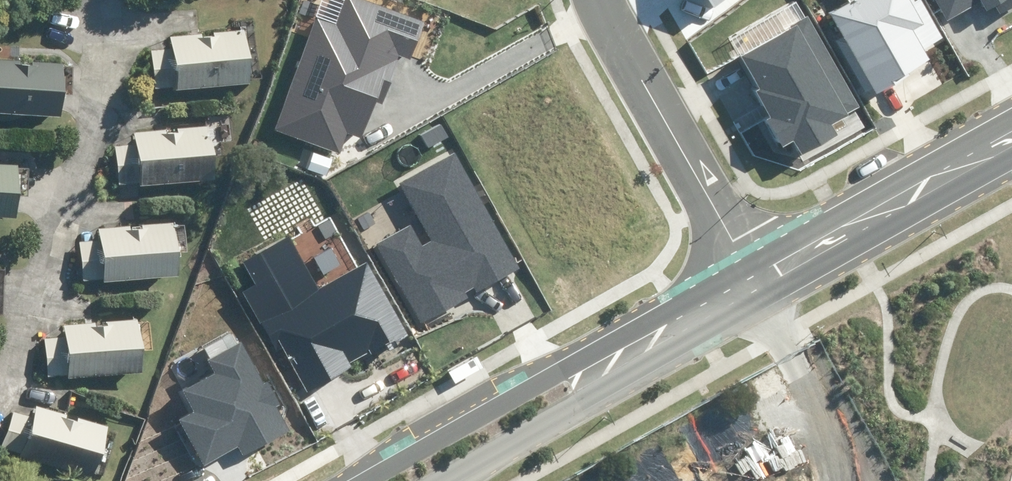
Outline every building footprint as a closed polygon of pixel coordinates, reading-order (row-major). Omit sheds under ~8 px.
[(340,153),(347,134),(362,140),(377,100),(384,103),(400,56),(411,60),(426,20),(370,0),(345,0),(337,24),(318,18),(278,131),(340,153)] [(875,95),(905,78),(904,76),(930,61),(923,49),(944,37),(923,0),(918,0),(915,2),(914,0),(854,0),(829,14),(875,95)] [(1011,8),(1011,0),(935,0),(945,19),(978,1),(984,11),(995,6),(1000,15),(1011,8)] [(832,124),(861,108),(808,16),(741,54),(760,88),(755,91),(769,117),(767,118),(785,149),(795,143),(802,155),(838,135),(832,124)] [(169,37),(170,49),(151,51),(154,88),(174,86),(174,91),(248,84),(243,31),(213,34),(213,37),(200,38),(200,35),(169,37)] [(57,116),(60,65),(31,63),(31,66),(17,65),(18,62),(0,61),(0,114),(57,116)] [(135,134),(136,146),(115,148),(118,185),(139,183),(140,187),(212,181),(208,128),(175,130),(176,133),(164,134),(163,131),(135,134)] [(376,247),(419,326),(469,299),(464,291),(475,285),(478,290),(519,268),(456,152),(401,182),(433,241),(423,247),(412,227),(376,247)] [(13,219),(16,166),(0,165),(0,218),(13,219)] [(99,230),(100,241),(79,243),(82,281),(103,279),(103,283),(176,276),(172,225),(141,227),(141,229),(129,231),(129,228),(99,230)] [(284,347),(308,391),(353,367),(348,360),(369,349),(372,355),(408,336),(369,263),(320,289),(291,237),(244,262),(256,285),(244,292),(276,352),(284,347)] [(137,322),(105,324),(105,326),(93,328),(93,325),(64,326),(65,339),(44,340),(47,376),(68,375),(68,379),(140,373),(137,322)] [(179,421),(205,467),(238,448),(244,458),(291,433),(276,407),(280,405),(268,383),(264,385),(241,342),(208,361),(215,374),(183,391),(195,413),(179,421)] [(24,456),(23,459),(90,478),(105,428),(76,420),(75,423),(65,420),(66,417),(38,409),(35,420),(13,414),(3,449),(24,456)]
